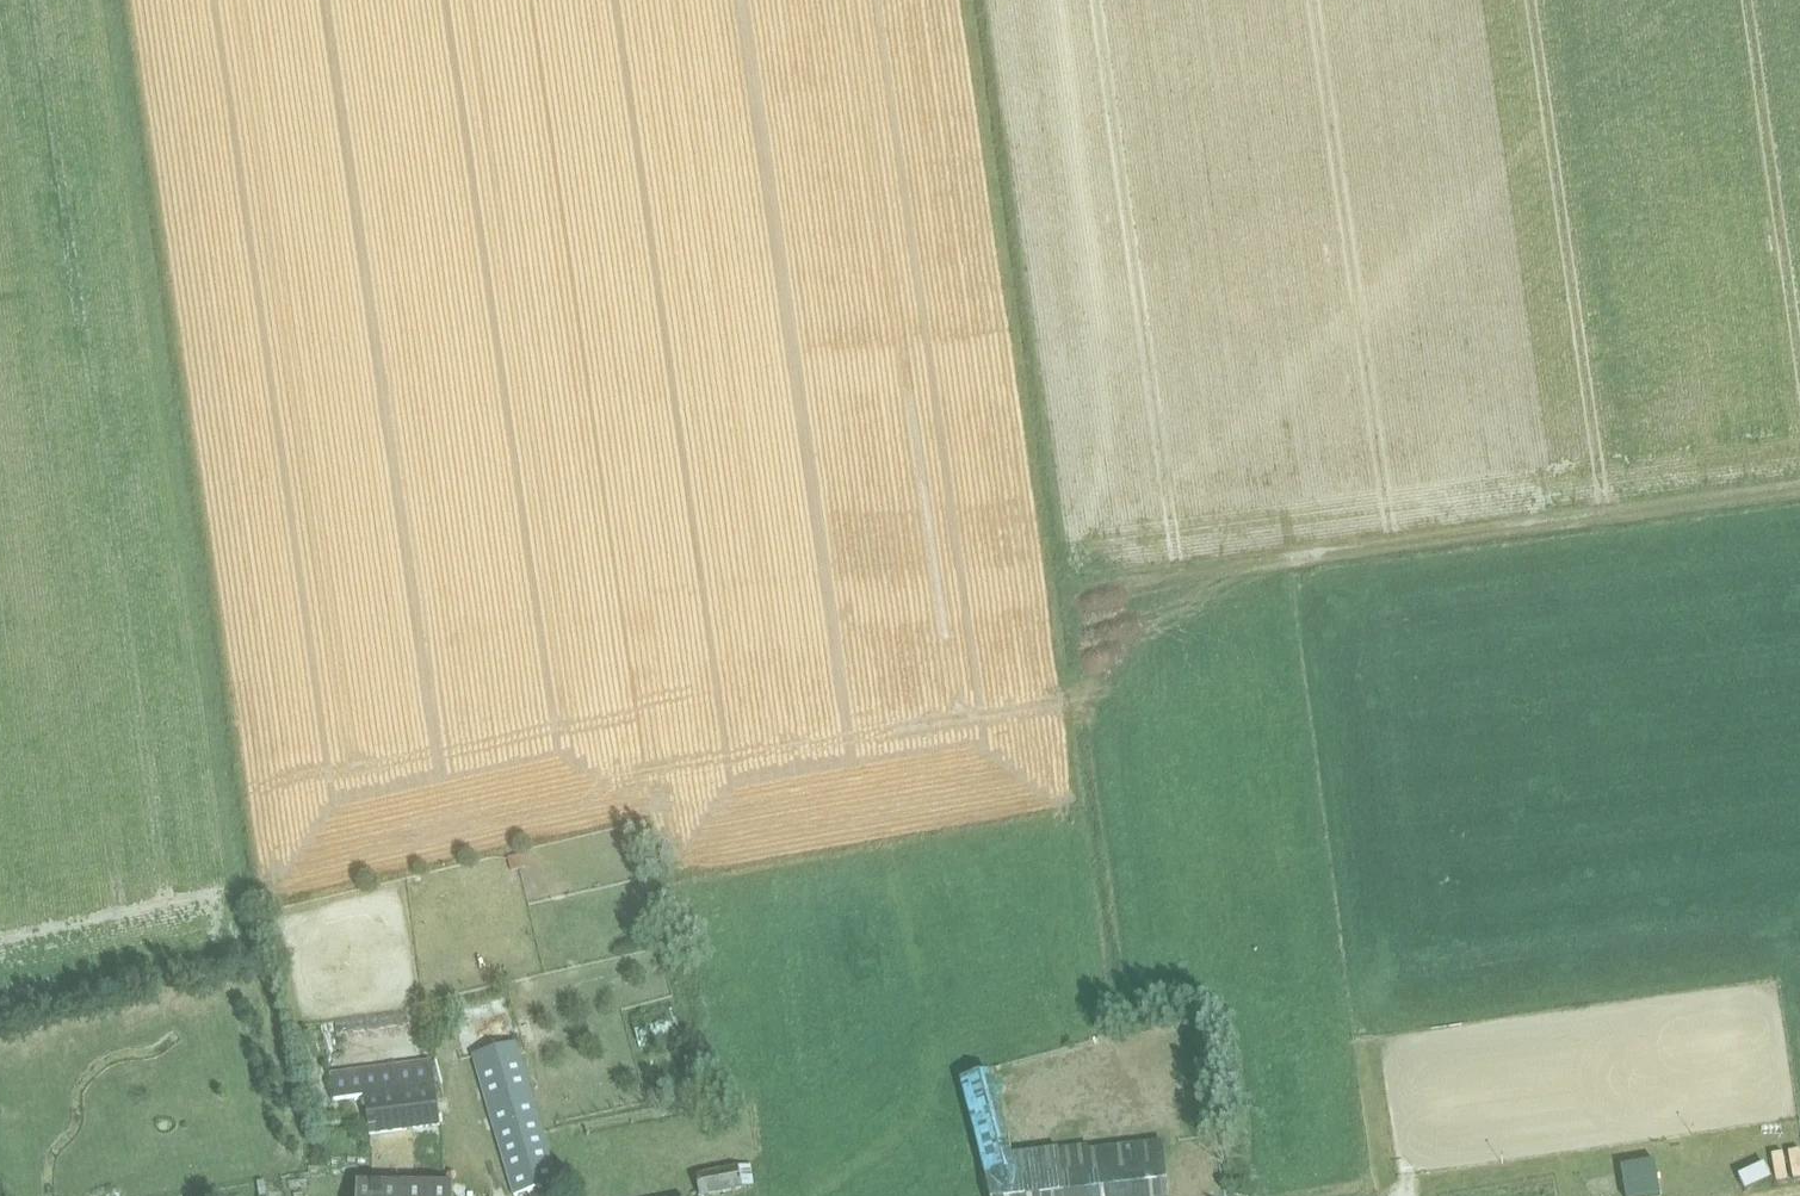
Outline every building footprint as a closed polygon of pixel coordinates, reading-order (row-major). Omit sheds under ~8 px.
[(556,1184),(514,1043),(469,1057),(511,1195),(516,1195),(556,1184)] [(439,1125),(432,1062),(329,1074),(332,1101),(365,1097),(369,1133),(439,1125)] [(991,1195),(1168,1195),(1162,1143),(1088,1152),(1088,1146),(1012,1158),(987,1076),(960,1084),(983,1162),(991,1195)] [(1792,1147),(1780,1149),(1785,1174),(1797,1171),(1792,1147)] [(1767,1179),(1779,1178),(1777,1151),(1765,1152),(1767,1179)] [(1739,1188),(1765,1177),(1758,1161),(1732,1172),(1739,1188)] [(1621,1168),(1625,1186),(1626,1195),(1661,1195),(1656,1163),(1621,1168)] [(751,1165),(695,1175),(699,1194),(755,1185),(751,1165)]
